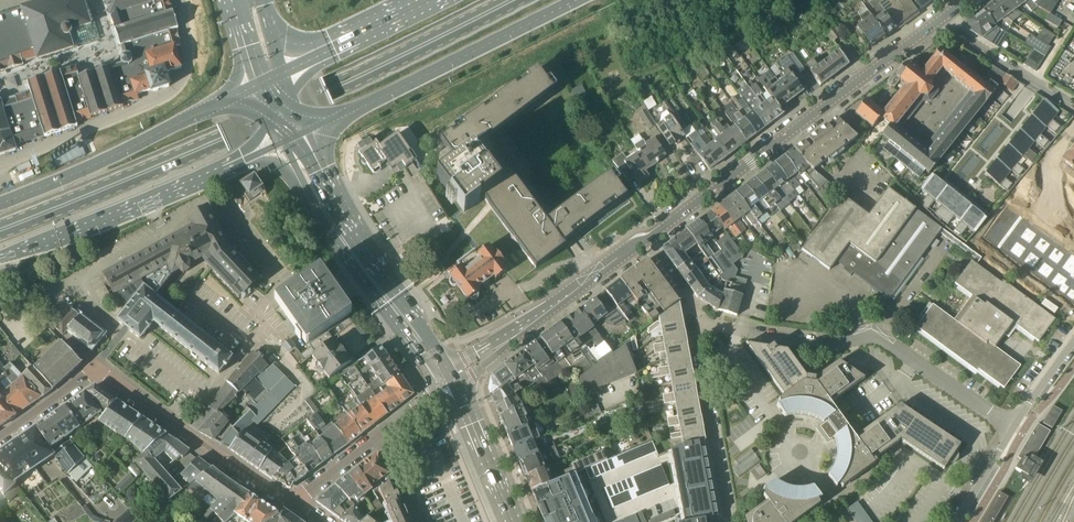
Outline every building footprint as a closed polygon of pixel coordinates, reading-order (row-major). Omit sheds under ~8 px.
[(6,153),(9,152),(16,150),(15,146),(20,144),(23,143),(29,141),(36,139),(39,138),(45,136),(45,137),(52,135),(55,133),(68,130),(71,128),(78,126),(76,121),(82,119),(85,118),(91,116),(91,117),(98,115),(101,114),(113,110),(117,109),(124,107),(123,105),(128,103),(132,102),(139,99),(137,94),(143,93),(146,92),(151,90),(152,92),(159,90),(163,89),(170,87),(165,73),(170,71),(174,70),(182,68),(178,56),(177,52),(175,47),(181,45),(179,38),(178,35),(176,29),(178,29),(176,22),(175,18),(173,11),(172,11),(171,6),(170,3),(169,0),(106,0),(108,6),(108,8),(110,14),(111,15),(116,29),(115,29),(116,32),(120,44),(121,47),(124,46),(125,47),(126,50),(127,55),(128,56),(128,59),(129,61),(127,65),(112,69),(111,67),(110,67),(106,69),(99,71),(95,72),(94,72),(90,73),(84,76),(79,77),(79,75),(76,67),(70,69),(67,70),(61,72),(61,71),(57,73),(47,76),(42,77),(30,81),(27,82),(30,91),(31,93),(26,94),(21,96),(16,97),(15,97),(16,98),(15,98),(11,99),(9,100),(3,102),(1,102),(1,101),(0,101),(0,155),(6,153)] [(70,36),(71,35),(72,33),(72,32),(72,30),(74,30),(80,28),(83,27),(88,25),(91,24),(90,21),(88,16),(87,13),(86,8),(85,5),(83,0),(45,0),(44,0),(38,2),(35,3),(26,6),(22,7),(16,9),(13,10),(7,12),(0,14),(0,73),(6,71),(24,65),(23,63),(37,58),(38,59),(41,58),(46,57),(49,56),(54,54),(57,53),(62,52),(65,51),(70,49),(74,48),(73,45),(71,40),(70,36)] [(898,28),(877,0),(875,0),(871,3),(881,17),(876,21),(888,35),(898,28)] [(888,0),(886,1),(885,0),(877,0),(898,28),(899,27),(897,25),(903,20),(888,0)] [(911,0),(888,0),(903,20),(906,18),(906,19),(909,19),(919,12),(920,12),(911,0)] [(922,10),(934,1),(933,0),(915,0),(922,10)] [(993,2),(1005,18),(1012,23),(1023,14),(1017,11),(1016,9),(1016,10),(1008,0),(996,0),(993,2)] [(1038,7),(1028,0),(1008,0),(1016,10),(1016,9),(1026,2),(1027,5),(1031,11),(1038,7)] [(1028,0),(1038,7),(1038,6),(1050,14),(1051,14),(1056,6),(1045,1),(1044,0),(1028,0)] [(1012,23),(1005,18),(993,2),(983,10),(994,26),(995,26),(1001,21),(1004,24),(1006,22),(1010,26),(1012,23)] [(888,35),(876,21),(866,7),(859,13),(866,22),(859,27),(873,46),(888,35)] [(995,26),(994,26),(983,10),(968,21),(967,21),(967,22),(966,24),(966,25),(966,27),(967,28),(968,29),(969,30),(999,49),(1009,34),(995,26)] [(775,14),(763,21),(773,37),(784,31),(775,14)] [(1050,14),(1046,20),(1058,28),(1062,21),(1051,14),(1050,14)] [(840,36),(834,28),(828,32),(834,40),(840,36)] [(1055,35),(1056,35),(1044,28),(1038,38),(1049,46),(1055,35)] [(1038,38),(1037,38),(1030,34),(1024,43),(1031,48),(1034,49),(1045,56),(1051,47),(1049,46),(1038,38)] [(946,71),(955,60),(940,49),(931,60),(946,71)] [(1036,72),(1045,56),(1034,49),(1024,65),(1036,72)] [(813,61),(806,66),(821,86),(849,65),(838,51),(817,67),(813,61)] [(728,59),(724,53),(719,57),(721,60),(725,61),(728,59)] [(787,56),(781,60),(776,64),(780,69),(783,69),(785,71),(775,78),(792,100),(803,91),(794,79),(801,74),(787,56)] [(927,95),(930,100),(937,91),(932,90),(931,82),(920,74),(917,71),(918,70),(918,69),(920,67),(919,66),(919,67),(912,61),(912,60),(903,66),(898,73),(894,74),(894,73),(893,75),(888,80),(887,81),(888,81),(888,84),(887,84),(888,85),(891,87),(891,88),(892,87),(894,86),(895,87),(896,86),(895,86),(899,82),(900,80),(905,85),(919,96),(927,95)] [(932,90),(937,91),(937,83),(946,72),(946,71),(931,60),(920,74),(931,82),(932,90)] [(946,72),(958,82),(967,71),(955,60),(946,71),(946,72)] [(1002,72),(993,66),(992,67),(993,68),(990,72),(998,77),(1001,73),(1002,72)] [(563,244),(572,238),(573,237),(578,233),(579,232),(584,238),(614,215),(615,214),(626,206),(628,205),(632,202),(631,201),(627,196),(617,183),(621,181),(614,172),(601,181),(556,215),(546,222),(486,142),(557,89),(550,80),(547,82),(541,74),(537,69),(508,90),(441,141),(456,162),(451,166),(447,162),(439,168),(442,173),(437,177),(450,194),(446,198),(452,206),(457,203),(463,212),(456,217),(464,228),(482,251),(489,246),(495,254),(497,252),(504,261),(502,262),(508,271),(507,271),(516,283),(536,268),(565,247),(565,246),(563,244)] [(967,71),(958,82),(970,91),(974,95),(978,89),(990,98),(994,93),(994,92),(998,87),(987,79),(983,84),(967,71)] [(792,100),(775,78),(766,85),(764,82),(765,79),(762,75),(757,78),(772,98),(780,108),(792,100)] [(1018,82),(1007,75),(1001,84),(1000,84),(1013,92),(1013,91),(1018,82)] [(767,102),(755,85),(752,81),(747,85),(749,88),(774,121),(784,114),(780,108),(772,98),(767,102)] [(895,97),(914,112),(922,101),(930,100),(927,95),(919,96),(905,85),(896,97),(895,97)] [(765,128),(774,121),(749,88),(740,95),(745,101),(765,128)] [(974,95),(970,91),(961,103),(976,115),(985,103),(986,103),(990,98),(978,89),(974,95)] [(1020,129),(1031,115),(1023,108),(1011,123),(1002,115),(1014,100),(1005,93),(936,178),(946,186),(960,196),(965,200),(980,181),(985,174),(984,173),(996,158),(1008,144),(1020,129)] [(648,110),(657,105),(652,97),(643,102),(648,110)] [(740,105),(738,102),(734,97),(730,100),(734,106),(756,135),(765,128),(745,101),(740,105)] [(887,108),(905,123),(914,112),(895,97),(887,108)] [(1043,99),(1037,107),(1031,114),(1046,126),(1053,133),(1059,126),(1051,119),(1058,111),(1043,99)] [(873,127),(881,117),(880,117),(883,113),(866,100),(855,114),(873,127)] [(976,115),(961,103),(948,119),(963,131),(976,115)] [(747,142),(756,135),(734,106),(729,110),(739,123),(735,126),(747,142)] [(898,131),(899,131),(905,123),(887,108),(883,113),(880,117),(881,117),(890,125),(882,135),(889,141),(890,141),(898,131)] [(649,129),(656,125),(646,109),(640,113),(649,129)] [(685,136),(669,112),(669,110),(663,114),(660,123),(657,125),(670,146),(675,143),(676,144),(677,145),(680,143),(680,141),(679,140),(685,136)] [(715,119),(712,114),(710,116),(709,114),(706,116),(714,127),(709,131),(716,140),(728,156),(738,149),(715,119)] [(1039,134),(1046,126),(1031,114),(1031,115),(1020,129),(1034,140),(1034,141),(1042,147),(1047,140),(1039,134)] [(747,142),(735,126),(731,130),(720,116),(715,119),(738,149),(747,142)] [(813,170),(857,138),(843,125),(837,118),(809,139),(808,139),(804,142),(805,142),(804,142),(797,148),(798,148),(798,150),(804,162),(806,165),(813,170)] [(963,131),(948,119),(934,136),(938,140),(939,139),(950,147),(963,131)] [(700,138),(694,129),(687,134),(693,143),(691,144),(698,155),(702,160),(709,170),(719,163),(700,138)] [(1028,149),(1034,141),(1034,140),(1020,129),(1008,144),(1022,155),(1030,162),(1036,155),(1028,149)] [(894,157),(909,138),(899,131),(898,131),(890,141),(889,141),(883,149),(894,157)] [(367,164),(373,172),(379,167),(380,167),(381,166),(380,165),(386,161),(392,169),(402,162),(406,167),(416,159),(398,134),(380,146),(376,141),(373,143),(370,139),(361,145),(364,149),(359,153),(364,159),(362,160),(362,162),(363,164),(366,165),(367,164)] [(728,156),(716,140),(712,144),(705,135),(700,138),(719,163),(728,156)] [(938,140),(934,136),(926,146),(928,148),(929,147),(931,149),(927,154),(938,162),(950,147),(939,139),(938,140)] [(638,153),(649,168),(659,162),(658,160),(665,155),(653,138),(645,144),(643,140),(634,146),(639,152),(638,153)] [(908,169),(923,150),(909,138),(894,157),(908,169)] [(57,153),(62,165),(87,154),(82,142),(57,153)] [(1016,163),(1022,155),(1008,144),(996,158),(1011,170),(1010,170),(1018,176),(1024,169),(1016,163)] [(1062,160),(1073,169),(1073,145),(1062,160)] [(928,148),(926,146),(923,150),(908,169),(919,177),(925,170),(929,173),(930,173),(938,163),(938,162),(927,154),(931,149),(929,147),(928,148)] [(798,173),(801,172),(803,170),(819,190),(822,187),(827,182),(813,170),(806,165),(804,162),(798,150),(798,148),(797,148),(784,157),(797,174),(798,173)] [(646,171),(649,168),(638,153),(628,160),(623,153),(613,160),(624,176),(632,171),(640,183),(650,176),(646,171)] [(695,165),(702,160),(698,155),(691,160),(695,165)] [(795,190),(801,185),(798,182),(802,178),(798,173),(797,174),(784,157),(775,164),(795,190)] [(1004,178),(1010,170),(1011,170),(996,158),(984,173),(985,174),(994,181),(1007,191),(1012,184),(1004,178)] [(766,171),(779,189),(783,194),(787,190),(794,199),(799,195),(795,190),(775,164),(766,171)] [(775,191),(779,189),(766,171),(756,179),(782,212),(787,208),(775,191)] [(259,175),(260,174),(258,173),(257,174),(254,176),(252,177),(250,175),(248,176),(249,178),(248,178),(248,179),(241,183),(249,195),(246,196),(250,201),(261,194),(262,196),(265,194),(267,196),(268,195),(256,177),(258,176),(259,175)] [(928,208),(935,200),(934,200),(946,186),(936,178),(932,174),(921,189),(928,195),(922,202),(928,208)] [(782,212),(756,179),(746,186),(763,208),(767,205),(776,217),(782,212)] [(763,208),(746,186),(736,193),(757,221),(763,217),(759,212),(764,208),(763,208)] [(935,213),(942,219),(960,196),(946,186),(934,200),(935,200),(941,205),(935,213)] [(868,215),(842,196),(802,250),(830,270),(836,261),(862,280),(889,301),(942,229),(888,189),(868,215)] [(752,224),(757,221),(736,193),(728,199),(742,218),(745,216),(752,224)] [(955,216),(961,221),(973,207),(965,200),(960,196),(942,219),(948,224),(955,216)] [(739,221),(742,218),(728,199),(720,206),(741,234),(746,230),(739,221)] [(736,238),(741,234),(720,206),(712,212),(724,228),(726,230),(729,228),(736,238)] [(987,218),(973,207),(961,221),(955,229),(962,235),(968,227),(975,232),(987,218)] [(115,294),(116,294),(130,305),(145,287),(156,296),(174,274),(173,274),(179,271),(184,274),(189,271),(189,265),(196,261),(196,263),(203,259),(202,258),(203,258),(205,262),(239,298),(259,279),(230,248),(208,208),(183,222),(188,230),(105,276),(115,294)] [(724,228),(712,212),(700,221),(712,237),(712,236),(724,228)] [(1002,241),(1073,295),(1073,260),(1018,218),(1002,241)] [(713,239),(714,238),(712,236),(712,237),(700,221),(687,230),(697,244),(707,257),(709,260),(716,269),(720,275),(724,281),(727,281),(733,283),(744,255),(736,244),(728,234),(717,242),(716,243),(721,250),(715,255),(708,245),(704,248),(703,246),(713,239)] [(690,250),(697,244),(687,230),(674,239),(685,254),(690,250)] [(690,250),(685,254),(674,239),(664,247),(664,251),(678,270),(690,260),(695,257),(693,254),(692,253),(690,250)] [(460,267),(450,275),(452,278),(450,279),(450,283),(452,286),(456,286),(457,285),(468,300),(470,299),(472,300),(475,301),(479,298),(479,294),(478,293),(480,291),(478,289),(494,276),(496,279),(507,271),(508,271),(502,262),(504,261),(497,252),(495,254),(489,246),(482,251),(478,254),(475,249),(456,263),(460,267)] [(684,279),(709,260),(707,257),(702,261),(700,258),(694,263),(695,263),(693,264),(690,260),(678,270),(684,279)] [(664,313),(679,303),(679,302),(648,260),(620,280),(636,300),(638,303),(647,296),(645,293),(643,293),(639,288),(638,288),(637,286),(642,283),(664,313)] [(691,288),(716,269),(709,260),(684,279),(691,288)] [(1056,319),(1004,281),(1002,283),(972,261),(955,283),(972,296),(954,320),(933,304),(916,327),(977,372),(979,369),(1004,388),(1021,366),(995,347),(1004,334),(1009,338),(1018,326),(1039,342),(1056,319)] [(352,314),(332,285),(320,268),(275,299),(297,331),(295,333),(296,333),(296,334),(300,340),(300,339),(305,347),(309,344),(352,314)] [(709,283),(720,275),(716,269),(691,288),(698,298),(710,288),(707,284),(709,283)] [(746,286),(748,280),(736,277),(734,283),(746,286)] [(617,305),(630,321),(631,323),(636,320),(627,307),(636,300),(620,280),(606,290),(606,291),(617,305)] [(733,284),(733,283),(727,281),(724,290),(723,294),(718,311),(737,316),(745,288),(733,284)] [(718,311),(723,294),(717,291),(720,284),(718,282),(710,288),(698,298),(717,310),(718,311)] [(145,287),(130,305),(118,321),(140,339),(154,322),(214,370),(219,374),(233,357),(156,296),(145,287)] [(617,305),(612,308),(610,307),(606,305),(603,304),(600,303),(596,298),(581,309),(593,326),(602,319),(606,323),(608,325),(610,326),(613,327),(616,327),(619,326),(622,326),(625,324),(630,321),(617,305)] [(648,329),(649,331),(648,331),(650,333),(661,326),(683,322),(679,303),(664,313),(659,316),(660,321),(657,322),(652,326),(648,329)] [(92,347),(104,333),(81,316),(70,308),(53,325),(63,335),(69,329),(92,347)] [(611,352),(593,326),(581,309),(568,319),(581,337),(585,343),(592,338),(597,345),(591,350),(599,361),(611,352)] [(655,312),(648,317),(651,322),(658,317),(655,312)] [(591,350),(585,343),(581,337),(568,319),(561,324),(592,366),(579,375),(587,394),(636,373),(624,343),(611,352),(599,361),(591,350)] [(358,362),(354,357),(372,343),(356,321),(353,323),(338,335),(345,345),(341,348),(335,340),(313,357),(329,379),(351,363),(353,366),(354,365),(358,362)] [(658,335),(685,330),(683,322),(661,326),(662,332),(658,333),(658,335)] [(575,365),(579,375),(592,366),(561,324),(540,339),(565,372),(575,365)] [(654,349),(687,343),(685,330),(658,335),(659,337),(663,336),(664,343),(653,345),(654,349)] [(295,348),(296,347),(289,339),(288,340),(289,340),(284,344),(283,344),(282,345),(289,353),(295,348)] [(549,384),(565,372),(540,339),(525,350),(549,384)] [(53,389),(82,363),(63,342),(34,368),(33,368),(53,389)] [(667,359),(689,355),(687,343),(654,349),(655,354),(666,352),(667,359)] [(770,347),(746,344),(784,396),(779,400),(781,404),(777,406),(785,417),(790,416),(795,415),(800,415),(805,415),(810,416),(815,418),(820,420),(824,423),(819,427),(830,441),(834,438),(836,443),(836,448),(836,453),(836,458),(834,463),(833,468),(831,472),(828,477),(837,488),(839,485),(843,488),(875,464),(873,461),(901,441),(944,470),(949,463),(951,464),(952,464),(953,463),(955,463),(956,462),(957,461),(958,458),(959,457),(959,456),(958,455),(958,453),(956,452),(961,445),(900,405),(856,437),(852,432),(831,403),(865,378),(839,361),(816,378),(807,376),(788,350),(777,348),(774,344),(770,347)] [(371,368),(388,357),(381,346),(364,358),(369,366),(360,373),(361,375),(371,369),(371,368)] [(501,368),(493,373),(503,386),(515,378),(516,379),(523,374),(525,377),(528,376),(533,382),(535,386),(539,391),(542,389),(549,384),(525,350),(517,356),(512,360),(505,365),(501,368)] [(265,368),(268,365),(254,352),(242,364),(241,365),(227,383),(228,383),(193,426),(190,424),(189,425),(198,432),(198,431),(207,423),(217,412),(219,414),(220,413),(236,397),(235,396),(242,390),(253,378),(254,378),(258,373),(259,374),(263,370),(265,368)] [(659,373),(692,366),(689,355),(667,359),(669,366),(658,368),(659,373)] [(400,374),(388,357),(371,368),(371,369),(378,380),(369,386),(368,386),(372,392),(376,391),(381,387),(385,385),(400,374)] [(43,397),(22,375),(10,363),(4,368),(6,372),(8,379),(13,385),(31,406),(43,397)] [(230,449),(245,430),(254,421),(257,425),(295,386),(273,364),(267,370),(265,368),(263,370),(259,374),(258,373),(254,378),(269,393),(251,411),(234,427),(221,444),(230,449)] [(361,375),(360,373),(354,365),(353,366),(339,376),(351,391),(374,425),(388,414),(381,406),(390,400),(381,387),(376,391),(372,392),(368,386),(369,386),(361,375)] [(33,368),(34,368),(32,366),(29,368),(27,370),(22,375),(43,397),(53,389),(33,368)] [(672,384),(694,380),(692,366),(659,373),(651,374),(652,379),(671,375),(672,384)] [(8,406),(16,416),(31,406),(13,385),(8,379),(6,372),(0,376),(0,382),(1,383),(2,384),(0,386),(0,397),(8,406)] [(395,396),(401,404),(414,394),(400,374),(385,385),(388,390),(390,388),(396,396),(395,396)] [(529,385),(533,382),(528,376),(525,377),(523,376),(515,382),(514,381),(508,386),(508,385),(492,397),(496,408),(529,385)] [(246,406),(251,411),(269,393),(254,378),(253,378),(242,390),(251,399),(244,406),(245,407),(246,406)] [(664,399),(697,393),(694,380),(672,384),(674,393),(663,395),(664,399)] [(107,413),(117,401),(96,385),(86,393),(101,411),(105,415),(107,413)] [(388,414),(401,404),(395,396),(396,396),(390,388),(388,390),(385,385),(381,387),(390,400),(381,406),(388,414)] [(539,391),(535,386),(531,389),(529,385),(496,408),(501,419),(529,398),(539,391)] [(362,435),(374,425),(351,391),(336,401),(344,411),(362,434),(362,435)] [(50,448),(101,411),(86,393),(35,428),(50,448)] [(677,409),(699,405),(697,393),(664,399),(664,404),(675,402),(677,409)] [(9,421),(16,416),(8,406),(0,397),(0,427),(9,421)] [(507,435),(534,424),(530,414),(526,416),(524,410),(532,406),(529,398),(501,419),(502,421),(504,426),(507,435)] [(125,439),(142,419),(117,401),(107,413),(105,415),(99,421),(100,422),(125,439)] [(331,421),(325,425),(317,415),(320,412),(313,403),(309,406),(315,414),(307,420),(315,431),(332,456),(348,445),(331,421)] [(668,423),(701,417),(699,405),(677,409),(678,416),(667,418),(668,423)] [(1054,406),(1043,424),(1053,429),(1063,412),(1054,406)] [(348,445),(362,434),(344,411),(331,421),(348,445)] [(229,422),(220,413),(219,414),(217,412),(207,423),(198,431),(221,444),(234,427),(229,423),(229,422)] [(644,414),(630,419),(633,428),(648,423),(644,414)] [(681,432),(703,428),(701,417),(668,423),(669,427),(680,425),(681,432)] [(152,446),(166,435),(152,425),(142,419),(125,439),(132,444),(143,454),(135,462),(126,470),(134,479),(143,471),(155,460),(153,459),(147,451),(148,450),(152,446)] [(534,424),(507,435),(512,445),(514,449),(540,438),(545,436),(544,432),(539,422),(534,424)] [(1051,432),(1041,426),(1038,424),(1017,458),(1021,460),(1015,469),(1028,476),(1034,466),(1031,464),(1051,432)] [(50,448),(35,428),(3,450),(0,452),(0,467),(14,482),(15,482),(18,480),(27,494),(45,481),(36,468),(45,462),(54,455),(55,455),(54,455),(50,448)] [(684,444),(705,440),(703,428),(681,432),(675,433),(671,434),(672,439),(682,437),(684,444)] [(230,449),(259,470),(272,451),(278,454),(287,447),(286,444),(281,439),(273,446),(266,441),(267,440),(260,435),(257,439),(245,430),(230,449)] [(436,442),(441,439),(436,430),(431,432),(428,434),(434,443),(436,441),(436,442)] [(315,431),(305,439),(323,463),(332,456),(315,431)] [(287,447),(296,458),(308,474),(317,467),(322,463),(323,463),(305,439),(301,433),(291,440),(286,444),(287,447)] [(183,458),(189,452),(189,450),(188,449),(177,441),(176,441),(166,435),(152,446),(148,450),(147,451),(153,459),(155,460),(165,452),(174,462),(182,457),(183,458)] [(419,439),(423,448),(429,446),(424,436),(419,439)] [(519,464),(555,449),(553,443),(543,447),(540,438),(514,449),(513,449),(518,460),(518,459),(520,463),(519,463),(519,464)] [(671,450),(685,521),(688,521),(689,521),(694,521),(709,518),(718,516),(718,513),(716,505),(716,503),(714,493),(714,494),(713,492),(714,492),(712,482),(711,480),(711,479),(710,472),(710,471),(709,471),(709,469),(709,468),(708,464),(708,461),(708,460),(707,460),(707,458),(707,457),(705,449),(704,444),(704,440),(684,444),(675,448),(671,450)] [(79,451),(73,443),(72,442),(54,455),(55,455),(54,455),(55,456),(68,475),(85,458),(81,453),(79,451)] [(557,447),(560,455),(568,453),(566,444),(557,447)] [(526,478),(551,467),(561,463),(555,449),(519,464),(524,474),(526,478)] [(740,474),(761,462),(753,449),(733,460),(740,474)] [(272,479),(288,465),(278,454),(272,451),(259,470),(272,479)] [(575,474),(607,461),(603,452),(572,465),(573,468),(554,475),(551,467),(526,478),(525,478),(528,486),(531,492),(575,474)] [(379,489),(393,481),(381,455),(377,454),(358,469),(372,490),(374,492),(379,489)] [(196,480),(213,469),(198,458),(191,465),(192,466),(182,476),(190,484),(196,480)] [(288,465),(300,480),(308,474),(296,458),(288,465)] [(154,483),(145,491),(159,508),(182,491),(163,469),(165,468),(163,466),(161,467),(155,460),(143,471),(154,483)] [(757,479),(766,474),(760,464),(751,469),(757,479)] [(291,486),(300,480),(288,465),(272,479),(272,480),(273,479),(288,487),(290,487),(291,486)] [(1,492),(4,495),(16,485),(16,484),(15,482),(14,482),(0,467),(0,493),(1,492)] [(250,495),(237,488),(237,487),(222,476),(222,477),(213,469),(196,480),(190,484),(187,486),(201,499),(203,497),(210,503),(212,505),(214,507),(204,517),(207,520),(214,513),(220,519),(216,521),(227,521),(235,514),(234,514),(242,505),(243,505),(250,495)] [(364,496),(372,490),(358,469),(348,476),(364,496)] [(531,492),(535,501),(537,506),(543,521),(544,521),(596,521),(595,519),(594,516),(593,515),(591,512),(589,506),(587,503),(588,502),(587,501),(586,499),(583,491),(582,491),(582,489),(581,488),(581,487),(581,488),(580,484),(577,477),(575,474),(531,492)] [(364,496),(348,476),(336,485),(355,506),(340,519),(345,521),(362,521),(367,517),(369,516),(364,508),(359,511),(356,507),(360,503),(358,501),(364,496)] [(393,481),(379,489),(385,503),(382,504),(383,506),(386,510),(388,515),(387,516),(390,521),(411,521),(393,481)] [(768,501),(783,521),(796,521),(820,504),(818,500),(822,499),(814,487),(809,489),(804,490),(799,490),(793,490),(788,488),(783,486),(779,484),(775,481),(764,489),(767,492),(764,496),(768,501)] [(340,519),(355,506),(336,485),(316,501),(340,519)] [(982,521),(994,521),(1008,497),(999,492),(982,521)] [(260,501),(250,495),(243,505),(242,505),(234,514),(235,514),(238,517),(238,521),(245,521),(260,501)] [(88,513),(78,501),(62,512),(70,521),(71,521),(76,519),(88,513)] [(280,514),(260,501),(245,521),(267,521),(280,514)] [(768,501),(746,517),(747,521),(783,521),(768,501)] [(858,502),(848,509),(847,510),(855,521),(872,521),(858,502)] [(369,516),(374,511),(370,504),(364,508),(369,516)] [(378,515),(386,510),(383,506),(375,511),(378,515)] [(140,518),(131,508),(115,521),(136,521),(140,518)] [(300,521),(284,510),(280,514),(267,521),(299,521),(300,521)]
